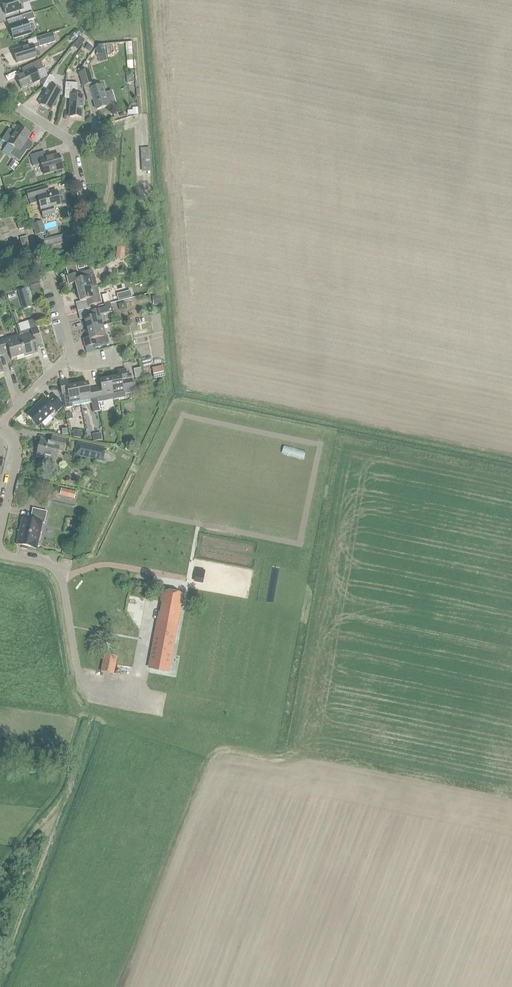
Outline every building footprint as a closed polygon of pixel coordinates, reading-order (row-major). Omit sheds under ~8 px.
[(2,2),(6,15),(23,10),(21,2),(27,0),(10,0),(2,2)] [(34,19),(33,13),(21,16),(23,22),(9,26),(13,39),(30,34),(26,21),(34,19)] [(77,31),(69,39),(73,43),(81,35),(77,31)] [(55,42),(52,34),(37,38),(27,41),(29,47),(13,52),(16,63),(36,57),(33,46),(39,44),(39,47),(55,42)] [(85,41),(80,37),(73,47),(77,50),(85,41)] [(93,48),(88,44),(84,49),(89,53),(93,48)] [(97,53),(99,63),(107,61),(104,51),(97,53)] [(28,73),(16,78),(21,89),(40,80),(43,86),(48,78),(43,68),(40,60),(25,67),(28,73)] [(79,73),(83,87),(93,84),(88,70),(79,73)] [(48,90),(40,105),(50,111),(61,91),(51,86),(55,78),(49,75),(43,87),(48,90)] [(69,117),(81,118),(83,96),(77,96),(77,84),(65,83),(64,99),(71,99),(69,117)] [(101,86),(90,89),(96,110),(108,107),(107,105),(115,103),(111,91),(104,93),(101,86)] [(10,155),(19,161),(27,151),(30,150),(32,146),(32,142),(27,139),(30,135),(19,127),(14,134),(9,131),(4,138),(9,142),(7,144),(14,148),(10,155)] [(150,168),(148,148),(141,149),(142,169),(150,168)] [(46,159),(44,152),(30,156),(33,167),(41,165),(44,175),(63,169),(61,162),(61,160),(60,161),(59,155),(46,159)] [(18,164),(13,160),(8,167),(14,171),(18,164)] [(44,195),(42,188),(27,192),(30,205),(39,202),(43,217),(54,214),(52,207),(60,205),(56,191),(44,195)] [(4,233),(17,229),(13,216),(0,220),(4,233)] [(32,225),(36,236),(45,234),(42,222),(32,225)] [(20,238),(23,249),(29,247),(27,237),(20,238)] [(85,268),(84,262),(77,264),(79,270),(85,268)] [(92,276),(91,270),(67,277),(69,285),(75,283),(77,291),(96,286),(94,275),(92,276)] [(30,286),(31,292),(40,289),(39,283),(30,286)] [(96,286),(77,291),(80,302),(86,300),(88,306),(101,303),(96,286)] [(27,296),(25,289),(18,291),(20,298),(27,296)] [(120,299),(132,296),(131,290),(118,293),(120,299)] [(102,296),(104,304),(110,303),(108,294),(102,296)] [(161,303),(159,295),(152,297),(154,305),(161,303)] [(103,326),(100,316),(112,313),(110,303),(104,305),(105,308),(80,314),(81,320),(84,319),(87,330),(103,326)] [(85,348),(98,345),(96,339),(106,337),(103,326),(87,330),(89,338),(83,340),(85,348)] [(25,357),(38,353),(36,346),(41,344),(36,327),(30,329),(31,333),(19,337),(25,357)] [(19,337),(18,336),(11,338),(11,337),(0,340),(0,343),(3,355),(9,353),(11,360),(24,356),(24,357),(25,357),(19,337)] [(162,366),(152,368),(153,375),(163,372),(162,366)] [(130,374),(126,375),(125,369),(117,371),(118,377),(110,379),(113,395),(114,400),(125,397),(125,394),(134,392),(130,374)] [(134,370),(135,379),(142,377),(140,369),(134,370)] [(103,397),(113,395),(110,379),(99,381),(100,388),(95,389),(97,402),(103,400),(103,397)] [(81,405),(77,385),(69,387),(67,380),(59,382),(62,395),(63,395),(66,408),(72,407),(81,405)] [(97,402),(95,389),(89,390),(88,383),(77,385),(81,405),(97,402)] [(63,406),(53,396),(47,402),(44,399),(27,415),(38,427),(54,411),(56,412),(63,406)] [(72,437),(80,438),(82,431),(73,430),(72,437)] [(58,451),(63,452),(66,440),(52,437),(50,443),(40,440),(36,456),(56,461),(58,451)] [(74,455),(103,462),(106,449),(77,442),(74,455)] [(60,495),(74,499),(75,492),(61,489),(60,495)] [(47,512),(33,509),(30,520),(22,518),(16,545),(36,550),(42,523),(44,524),(47,512)] [(140,583),(141,574),(134,573),(133,581),(140,583)] [(165,592),(157,633),(174,636),(182,595),(165,592)] [(157,633),(151,663),(156,664),(168,666),(170,657),(171,657),(174,636),(157,633)] [(101,672),(113,674),(116,656),(105,654),(101,672)]
